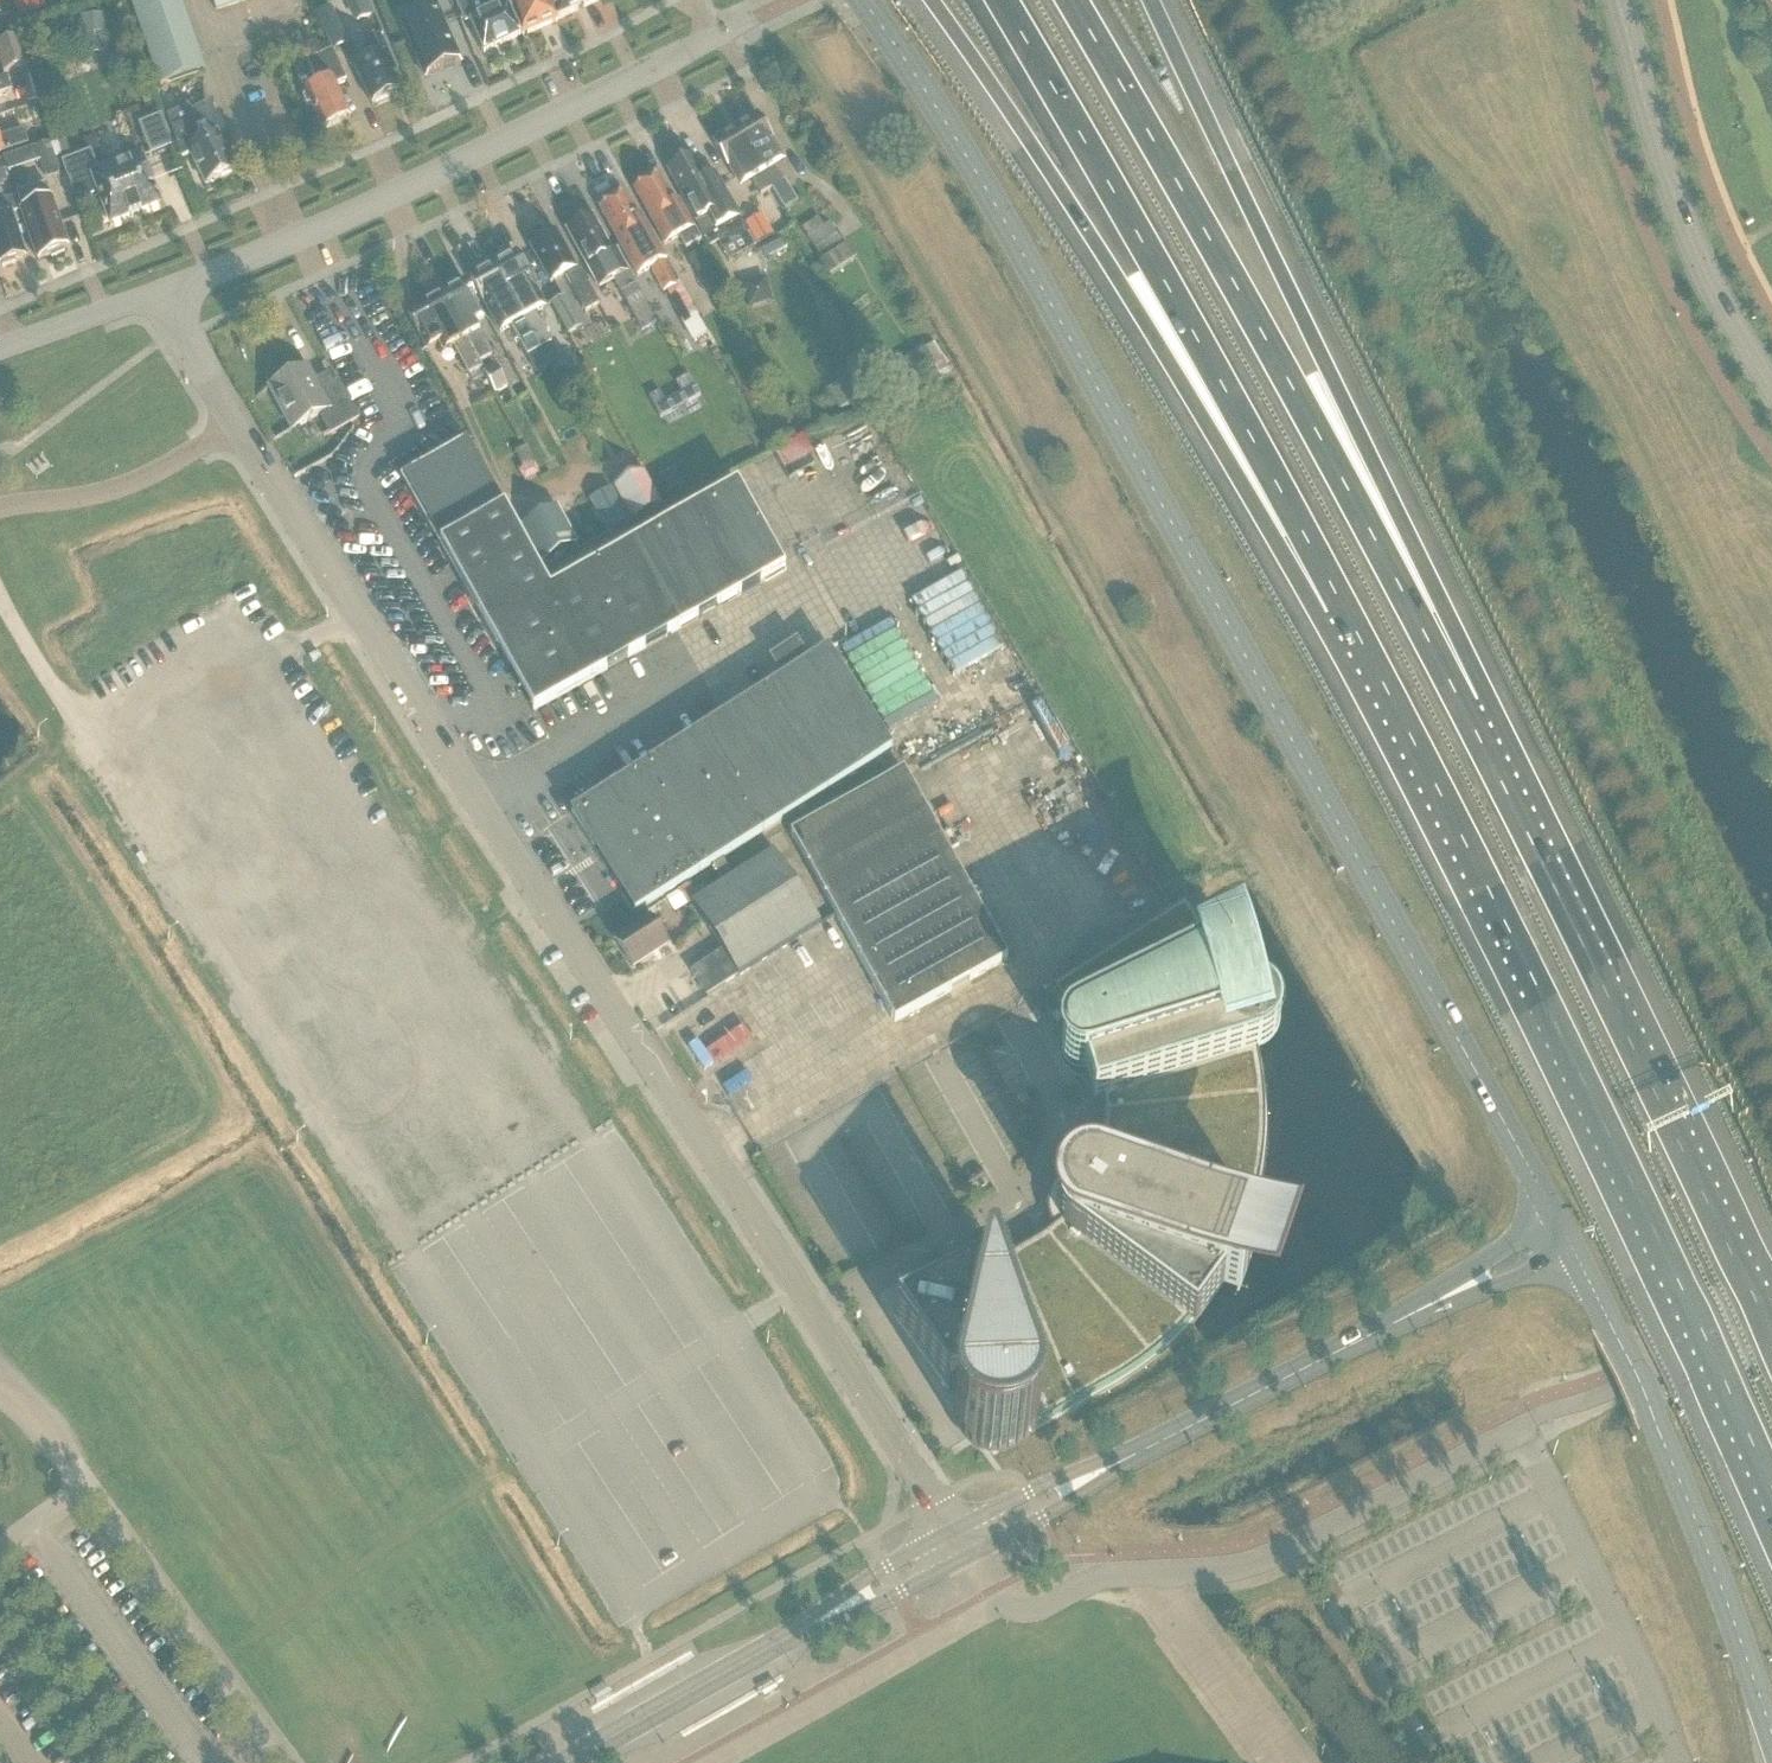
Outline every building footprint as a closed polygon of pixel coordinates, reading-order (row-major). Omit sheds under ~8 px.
[(19,17),(46,8),(43,0),(13,0),(19,17)] [(159,87),(206,70),(182,0),(129,0),(159,87)] [(216,11),(249,0),(213,0),(216,11)] [(458,10),(465,8),(484,53),(521,35),(509,9),(511,9),(507,0),(454,0),(458,10)] [(540,27),(530,0),(509,0),(522,34),(540,27)] [(540,27),(557,19),(550,0),(530,0),(540,27)] [(558,18),(597,0),(551,0),(558,18)] [(1771,16),(1771,0),(1764,0),(1771,16)] [(332,7),(315,14),(331,50),(347,42),(332,7)] [(437,8),(403,24),(426,78),(461,63),(437,8)] [(397,71),(388,54),(379,34),(366,40),(375,59),(356,68),(372,104),(400,92),(391,74),(397,71)] [(0,59),(4,72),(28,64),(19,37),(0,43),(0,58),(0,59)] [(332,51),(331,50),(308,61),(319,85),(305,92),(306,95),(303,98),(306,106),(311,106),(322,130),(350,117),(335,85),(346,80),(332,51)] [(11,90),(6,76),(0,78),(0,94),(11,90)] [(167,116),(171,129),(181,158),(191,154),(206,185),(235,171),(217,133),(216,133),(214,129),(212,114),(208,104),(187,114),(184,108),(167,116)] [(151,154),(175,146),(163,115),(139,124),(151,154)] [(757,115),(735,128),(772,188),(785,211),(797,203),(784,181),(783,182),(768,158),(778,152),(757,115)] [(36,141),(31,126),(0,137),(0,153),(36,141)] [(735,128),(713,140),(735,177),(746,170),(761,195),(772,188),(735,128)] [(34,148),(43,175),(61,169),(51,142),(34,148)] [(91,152),(63,163),(73,190),(77,201),(98,193),(110,226),(161,205),(142,155),(99,172),(96,167),(91,152)] [(755,247),(756,247),(722,186),(713,191),(706,180),(693,156),(668,170),(711,248),(718,244),(722,251),(724,252),(727,253),(729,254),(732,255),(736,255),(739,255),(742,254),(743,253),(755,247)] [(686,249),(702,240),(693,225),(694,225),(684,208),(680,211),(660,175),(634,188),(665,244),(679,236),(686,249)] [(63,250),(68,247),(47,183),(17,193),(22,209),(21,209),(39,261),(51,255),(52,258),(64,252),(63,250)] [(637,275),(649,268),(652,267),(665,290),(678,283),(656,246),(659,244),(649,226),(645,229),(625,193),(600,208),(622,248),(637,275)] [(25,257),(18,236),(21,236),(13,212),(11,213),(6,199),(0,201),(0,265),(2,264),(2,267),(16,262),(15,260),(25,257)] [(600,289),(615,281),(621,292),(636,284),(617,250),(612,252),(592,216),(582,221),(578,220),(570,224),(569,229),(567,230),(600,289)] [(765,219),(747,228),(756,245),(774,236),(765,219)] [(828,224),(807,237),(808,239),(823,262),(845,248),(828,224)] [(599,304),(588,284),(590,283),(580,265),(576,268),(556,231),(530,246),(550,282),(566,274),(586,311),(599,304)] [(778,236),(762,244),(769,257),(785,249),(778,236)] [(703,250),(688,258),(695,271),(710,263),(703,250)] [(539,350),(550,343),(534,313),(544,307),(515,254),(493,266),(524,322),(537,346),(539,350)] [(537,346),(524,322),(493,266),(471,278),(498,328),(509,322),(525,353),(537,346)] [(484,317),(464,281),(442,293),(480,362),(491,356),(473,323),(484,317)] [(636,284),(621,292),(642,330),(657,322),(636,284)] [(421,305),(419,305),(419,306),(409,312),(428,348),(439,342),(443,350),(453,345),(468,374),(481,367),(479,362),(480,362),(442,293),(421,305)] [(569,333),(581,326),(564,297),(552,304),(569,333)] [(507,385),(495,364),(483,370),(495,391),(507,385)] [(331,432),(352,421),(332,383),(319,390),(307,367),(269,387),(292,429),(320,413),(331,432)] [(829,390),(842,409),(871,390),(859,370),(829,390)] [(661,392),(651,397),(662,417),(699,397),(688,377),(676,383),(681,392),(665,401),(661,392)] [(802,437),(774,452),(786,475),(814,459),(802,437)] [(467,439),(403,475),(441,544),(505,508),(467,439)] [(525,446),(514,453),(522,467),(518,469),(523,480),(539,471),(525,446)] [(676,469),(661,477),(669,492),(684,484),(676,469)] [(663,505),(644,471),(615,487),(633,521),(663,505)] [(675,586),(693,621),(785,570),(738,485),(647,536),(675,586)] [(614,487),(594,498),(611,532),(632,521),(614,487)] [(441,544),(487,626),(534,711),(693,621),(675,586),(647,536),(550,589),(505,508),(441,544)] [(546,563),(577,546),(557,510),(526,528),(546,563)] [(828,649),(763,690),(570,812),(634,914),(892,751),(828,649)] [(912,746),(883,700),(869,709),(898,755),(912,746)] [(894,1022),(1008,959),(904,771),(790,834),(894,1022)] [(738,976),(739,976),(821,924),(773,851),(733,876),(721,884),(698,899),(692,903),(722,951),(690,971),(706,996),(738,976)] [(724,862),(712,870),(721,884),(733,876),(724,862)] [(687,886),(678,892),(687,906),(692,903),(698,899),(690,887),(688,888),(687,886)] [(1055,987),(1079,1029),(1080,1029),(1080,1030),(1102,1019),(1222,959),(1189,901),(1055,987)] [(616,941),(633,967),(668,944),(651,918),(616,941)] [(1080,1030),(1080,1029),(1079,1029),(1072,1033),(1070,1035),(1068,1036),(1064,1044),(1063,1052),(1066,1060),(1071,1067),(1079,1071),(1081,1071),(1090,1071),(1098,1068),(1101,1078),(1103,1087),(1105,1097),(1255,1051),(1255,1050),(1257,1050),(1250,1022),(1240,995),(1227,969),(1222,959),(1102,1019),(1080,1030)] [(1104,1146),(1097,1170),(1126,1180),(1244,1220),(1254,1187),(1261,1153),(1263,1119),(1262,1084),(1257,1050),(1255,1050),(1255,1051),(1105,1097),(1106,1122),(1104,1146)] [(1071,1229),(1087,1240),(1189,1316),(1211,1286),(1230,1254),(1244,1220),(1126,1180),(1097,1170),(1094,1170),(1090,1170),(1079,1172),(1070,1178),(1063,1186),(1056,1183),(1053,1188),(1052,1194),(1051,1200),(1058,1201),(1058,1206),(1059,1212),(1061,1217),(1063,1220),(1066,1224),(1071,1229)] [(1042,1237),(1016,1252),(1035,1286),(1008,1301),(1036,1395),(1083,1368),(1096,1391),(1130,1370),(1161,1345),(1189,1316),(1087,1240),(1071,1229),(1066,1224),(1063,1220),(1057,1226),(1050,1232),(1042,1237)] [(993,1449),(1096,1391),(1083,1368),(1036,1395),(1008,1301),(1035,1286),(1016,1252),(977,1274),(978,1276),(980,1275),(987,1277),(982,1289),(973,1295),(965,1281),(897,1319),(967,1414),(969,1413),(967,1411),(969,1404),(982,1407),(988,1416),(975,1426),(993,1449)]
